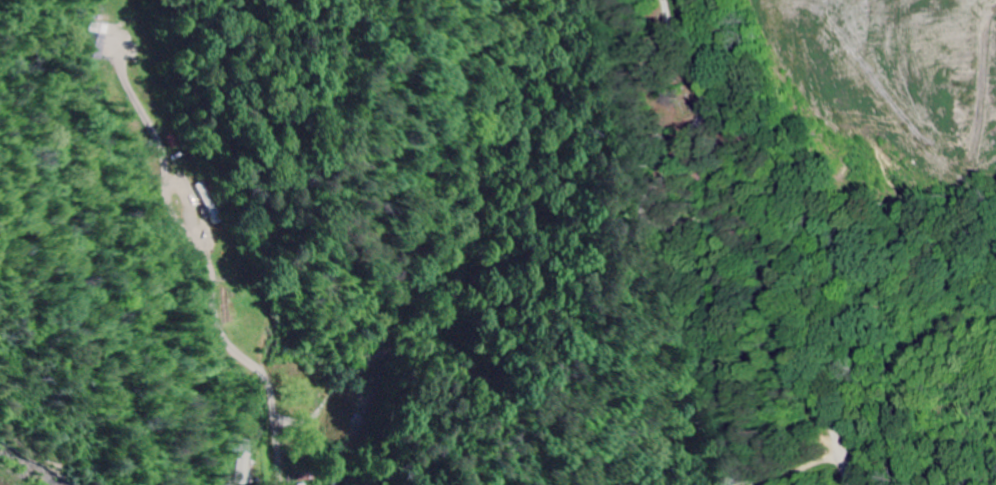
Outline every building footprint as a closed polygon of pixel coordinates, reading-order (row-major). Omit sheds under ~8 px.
[(108,58),(109,25),(94,25),(94,31),(100,31),(99,57),(108,58)] [(300,481),(314,482),(314,470),(300,469),(300,481)]
